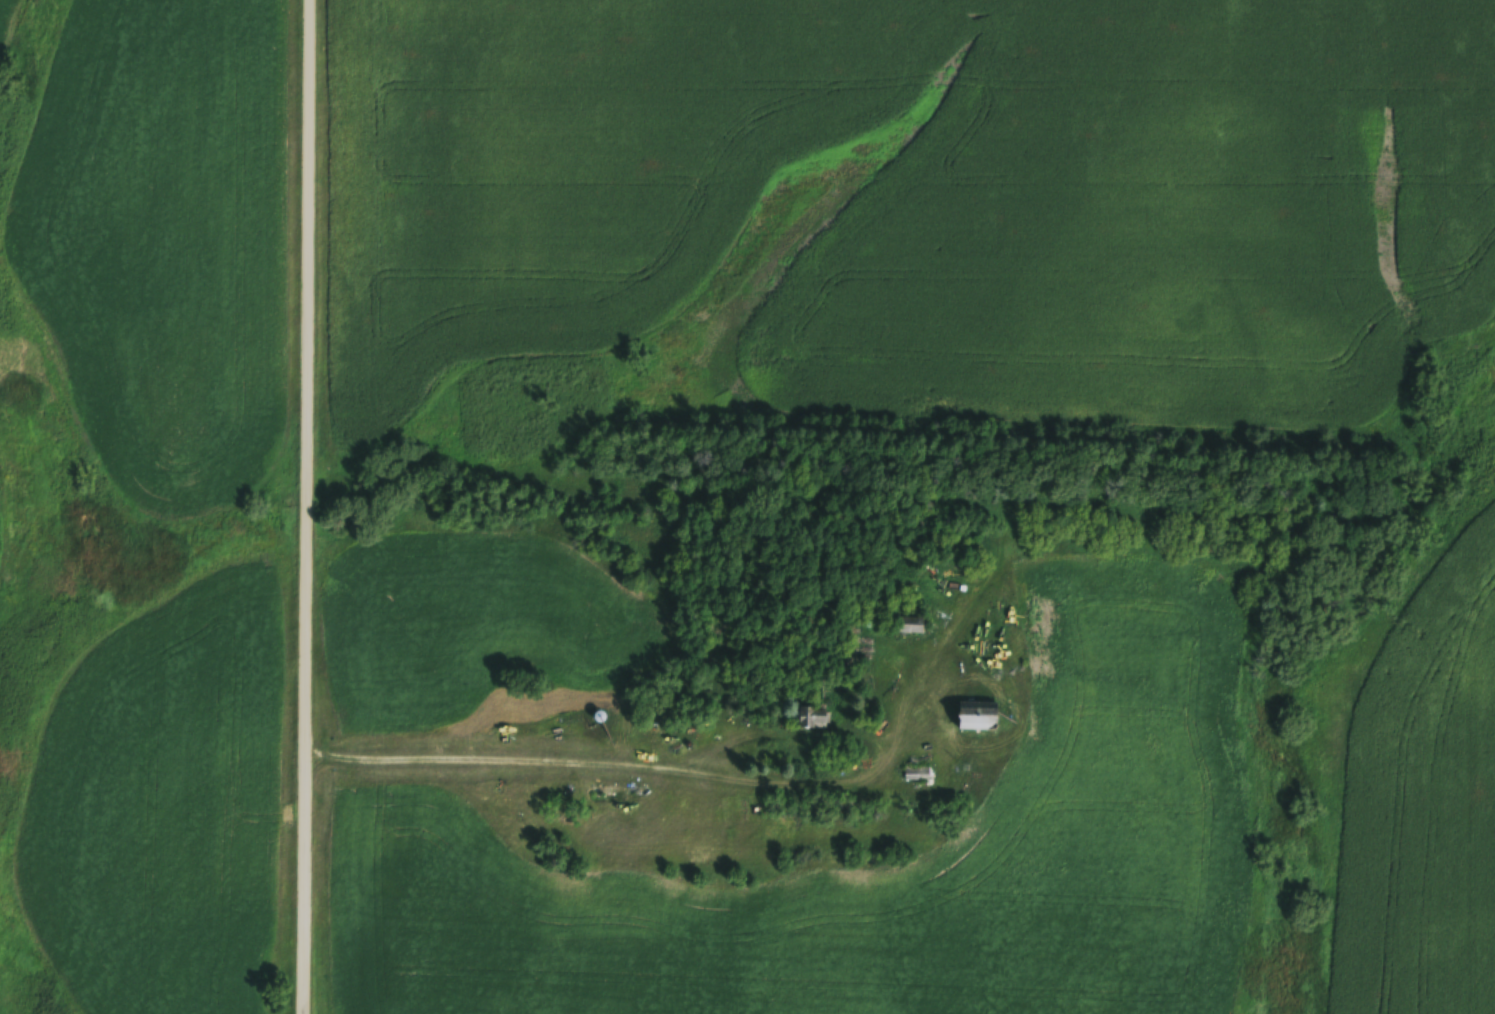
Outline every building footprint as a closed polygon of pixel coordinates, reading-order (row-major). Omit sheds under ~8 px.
[(897,636),(922,636),(922,628),(897,628),(897,636)] [(996,705),(958,705),(958,733),(996,733),(996,705)] [(808,718),(808,710),(792,710),(792,729),(827,729),(827,718),(808,718)]
